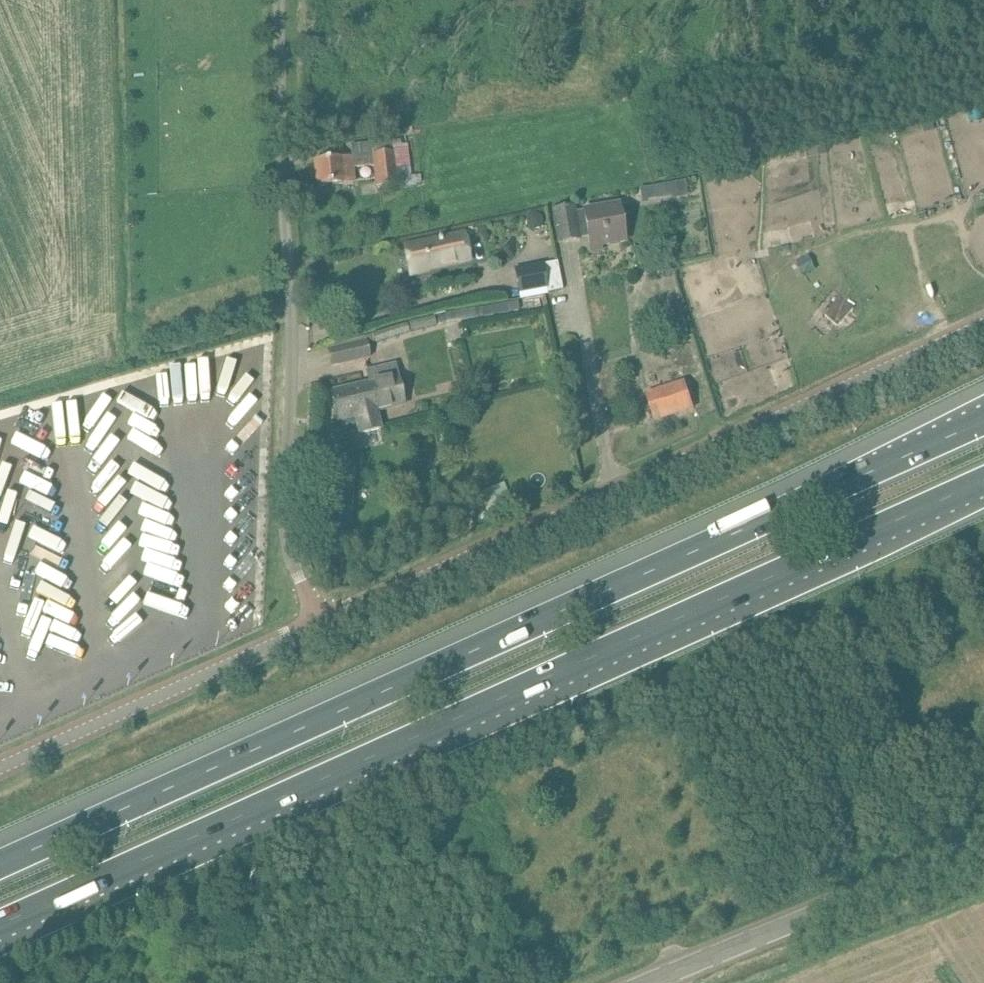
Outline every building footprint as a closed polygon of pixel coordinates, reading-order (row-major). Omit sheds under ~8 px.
[(372,155),(314,161),(317,187),(354,183),(353,168),(374,165),(376,186),(396,183),(397,188),(421,184),(420,175),(411,176),(409,151),(394,152),(393,140),(371,143),(372,155)] [(654,186),(656,198),(672,196),(670,184),(654,186)] [(626,241),(620,206),(576,213),(575,207),(553,210),(559,243),(580,239),(579,235),(588,234),(590,245),(600,243),(601,246),(626,241)] [(526,220),(526,223),(535,230),(539,230),(543,223),(542,217),(535,212),(530,213),(526,220)] [(469,260),(463,234),(405,247),(411,273),(469,260)] [(558,261),(515,269),(518,292),(546,287),(547,292),(562,289),(558,261)] [(482,308),(483,316),(519,310),(517,302),(482,308)] [(456,313),(468,311),(470,319),(478,317),(477,309),(447,313),(449,322),(458,321),(456,313)] [(435,316),(438,325),(449,322),(447,313),(435,316)] [(409,323),(411,333),(437,327),(434,317),(409,323)] [(364,341),(328,349),(333,367),(369,358),(366,345),(375,343),(375,344),(409,333),(407,324),(363,337),(364,341)] [(368,371),(370,382),(377,383),(382,410),(404,405),(395,364),(368,371)] [(694,407),(685,381),(646,393),(654,420),(694,407)] [(366,384),(332,391),(338,420),(339,420),(341,427),(357,423),(359,434),(381,429),(377,411),(382,410),(377,383),(370,382),(366,384)] [(448,387),(451,398),(459,396),(457,385),(448,387)] [(328,461),(325,532),(350,534),(353,462),(328,461)] [(480,494),(490,517),(514,507),(503,483),(480,494)]
